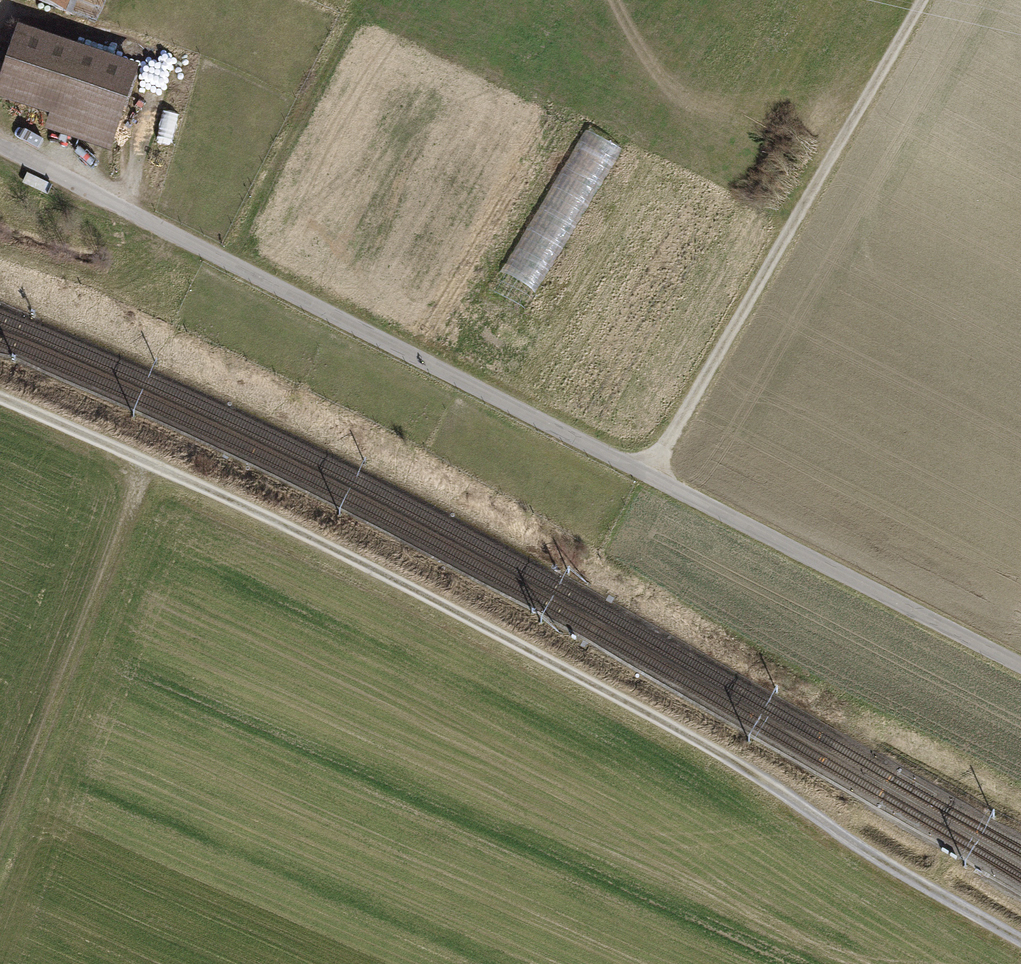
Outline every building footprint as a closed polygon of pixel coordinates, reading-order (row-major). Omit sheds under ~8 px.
[(97,29),(109,0),(24,0),(97,29)] [(19,33),(0,92),(0,108),(52,125),(47,139),(114,161),(143,74),(19,33)]
